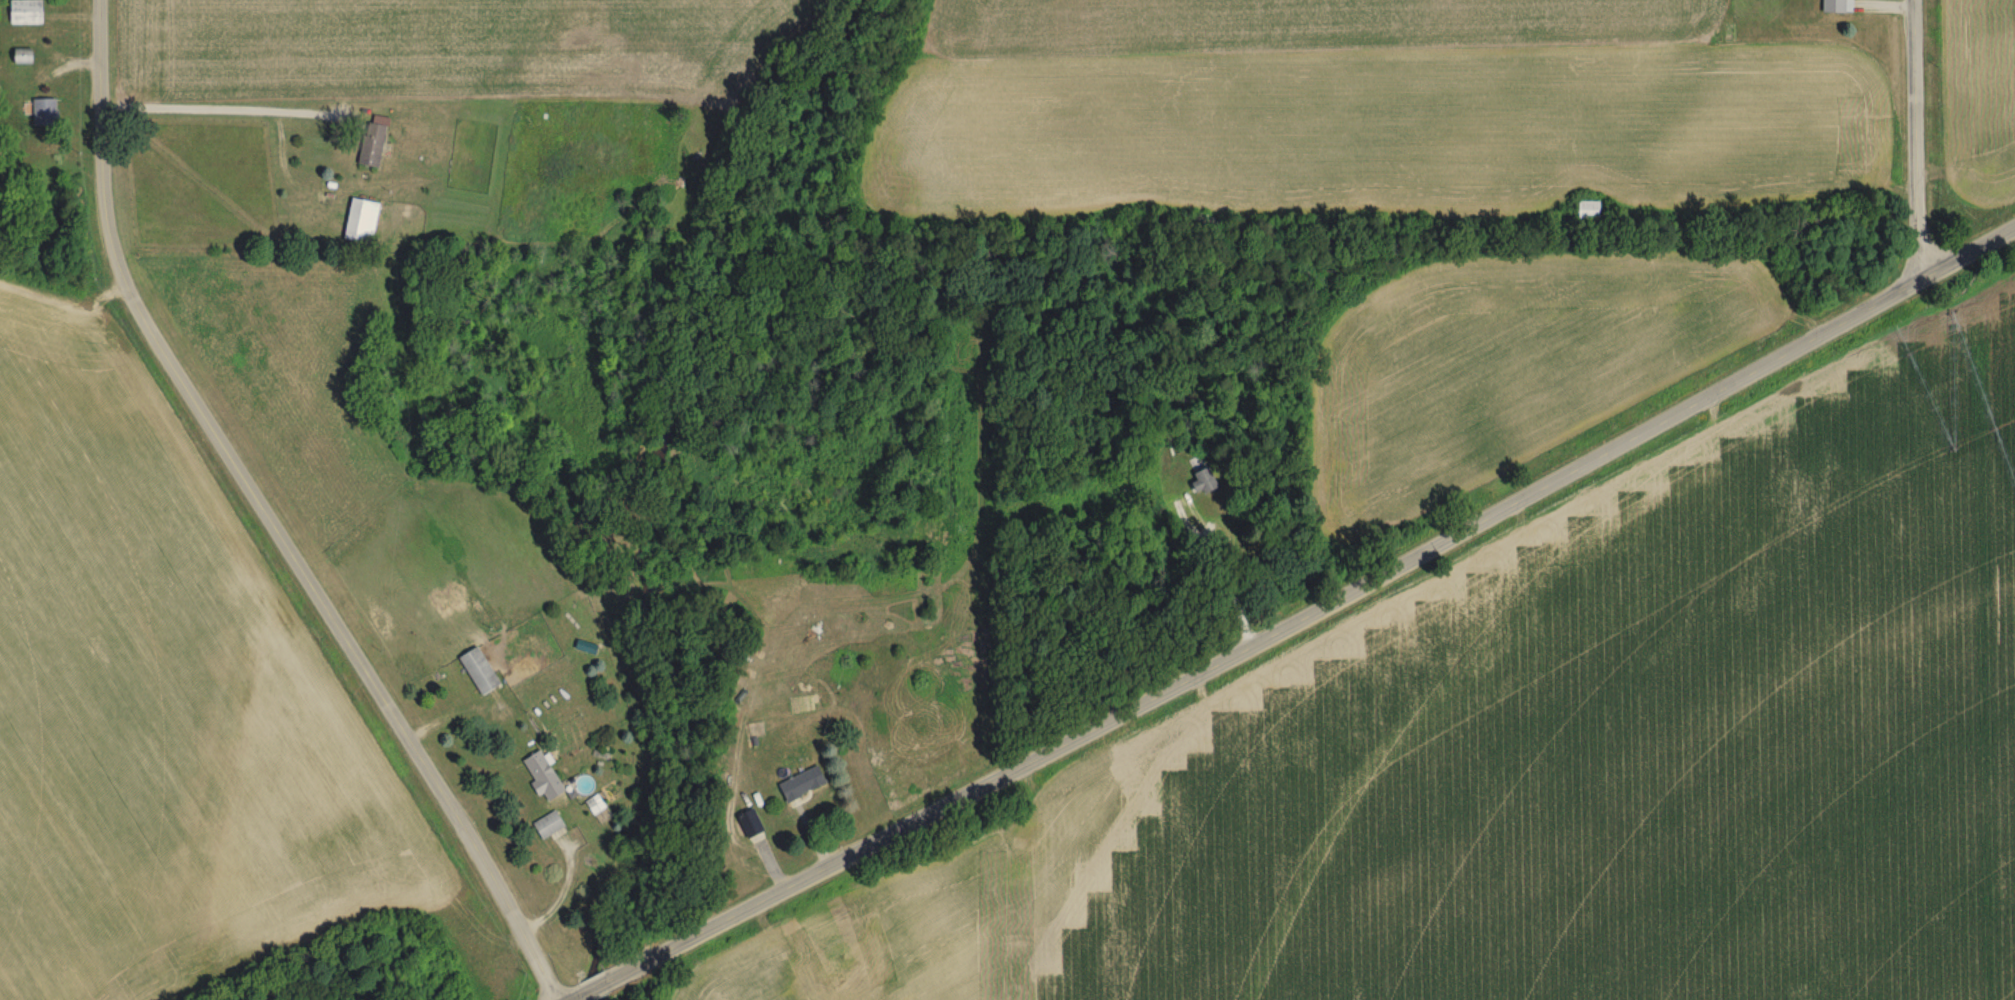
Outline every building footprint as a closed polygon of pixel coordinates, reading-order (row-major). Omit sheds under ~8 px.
[(42,25),(42,0),(7,0),(7,25),(42,25)] [(1821,13),(1843,13),(1843,0),(1821,0),(1821,13)] [(9,50),(9,64),(32,64),(32,50),(9,50)] [(30,99),(30,128),(54,128),(54,99),(30,99)] [(374,170),(384,127),(364,122),(354,165),(374,170)] [(369,247),(377,205),(348,199),(340,241),(369,247)] [(1597,220),(1597,202),(1575,202),(1575,220),(1597,220)] [(1188,474),(1191,483),(1186,485),(1192,497),(1213,487),(1203,467),(1188,474)] [(456,660),(480,697),(498,686),(474,648),(456,660)] [(563,793),(537,751),(520,762),(546,804),(563,793)] [(824,786),(816,767),(775,786),(784,805),(824,786)] [(747,842),(763,834),(752,810),(735,817),(747,842)] [(531,826),(542,843),(564,829),(553,812),(531,826)]
